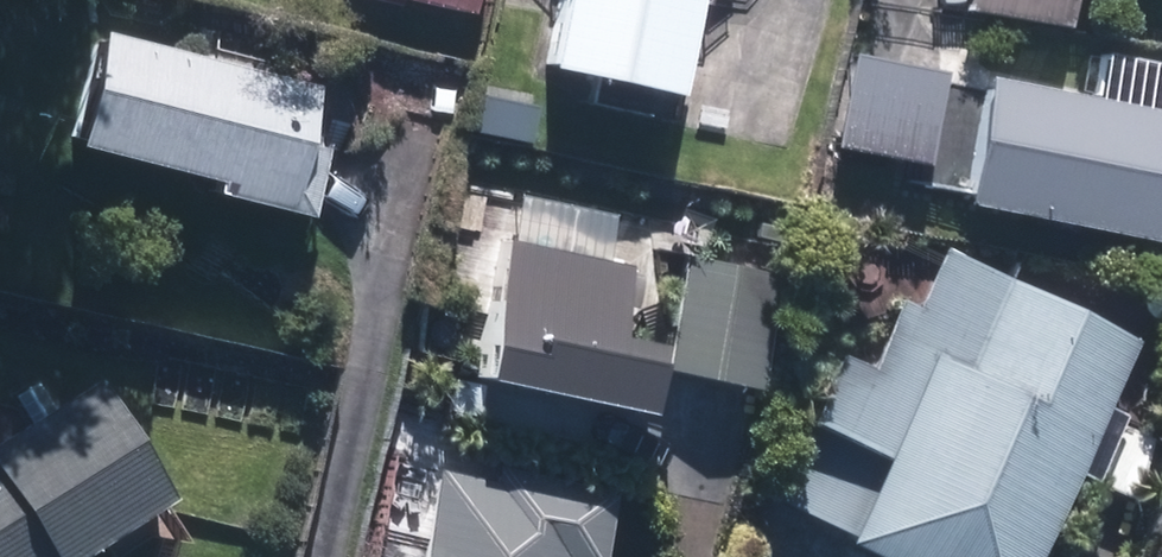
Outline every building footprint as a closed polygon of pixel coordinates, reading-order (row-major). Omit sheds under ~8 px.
[(541,47),(680,76),(695,0),(551,0),(541,47)] [(958,17),(1054,31),(1059,0),(960,0),(958,17)] [(314,72),(114,20),(86,127),(213,159),(209,173),(283,192),(314,72)] [(990,66),(970,185),(1159,218),(1161,201),(1161,96),(990,66)] [(621,247),(515,225),(489,353),(637,383),(647,331),(606,322),(621,247)] [(1143,318),(954,226),(924,289),(907,281),(871,353),(836,336),(760,489),(900,556),(1026,556),(1074,460),(1119,482),(1146,427),(1100,405),(1143,318)] [(762,248),(679,239),(666,358),(749,367),(762,248)] [(106,375),(0,443),(0,556),(36,556),(168,473),(106,375)] [(424,539),(395,535),(392,556),(598,556),(607,486),(433,465),(424,539)]
